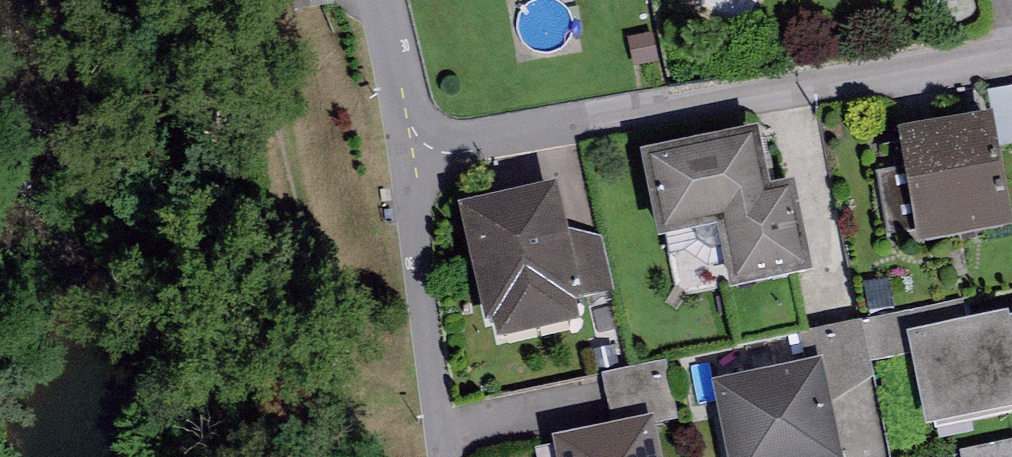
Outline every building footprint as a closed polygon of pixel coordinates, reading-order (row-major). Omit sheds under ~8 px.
[(993,119),(900,134),(919,246),(1011,231),(993,119)] [(758,131),(640,156),(658,243),(717,231),(730,295),(813,278),(794,186),(771,191),(758,131)] [(557,187),(459,208),(484,326),(493,324),(497,344),(581,326),(571,278),(577,277),(557,187)] [(907,336),(926,432),(1011,415),(1011,320),(1010,320),(1009,315),(907,336)] [(713,385),(727,456),(843,456),(824,363),(713,385)] [(655,419),(656,426),(677,421),(667,364),(605,376),(613,427),(655,419)] [(613,427),(554,439),(557,456),(662,456),(656,426),(655,419),(613,427)] [(971,447),(973,456),(1011,456),(1011,440),(971,447)]
